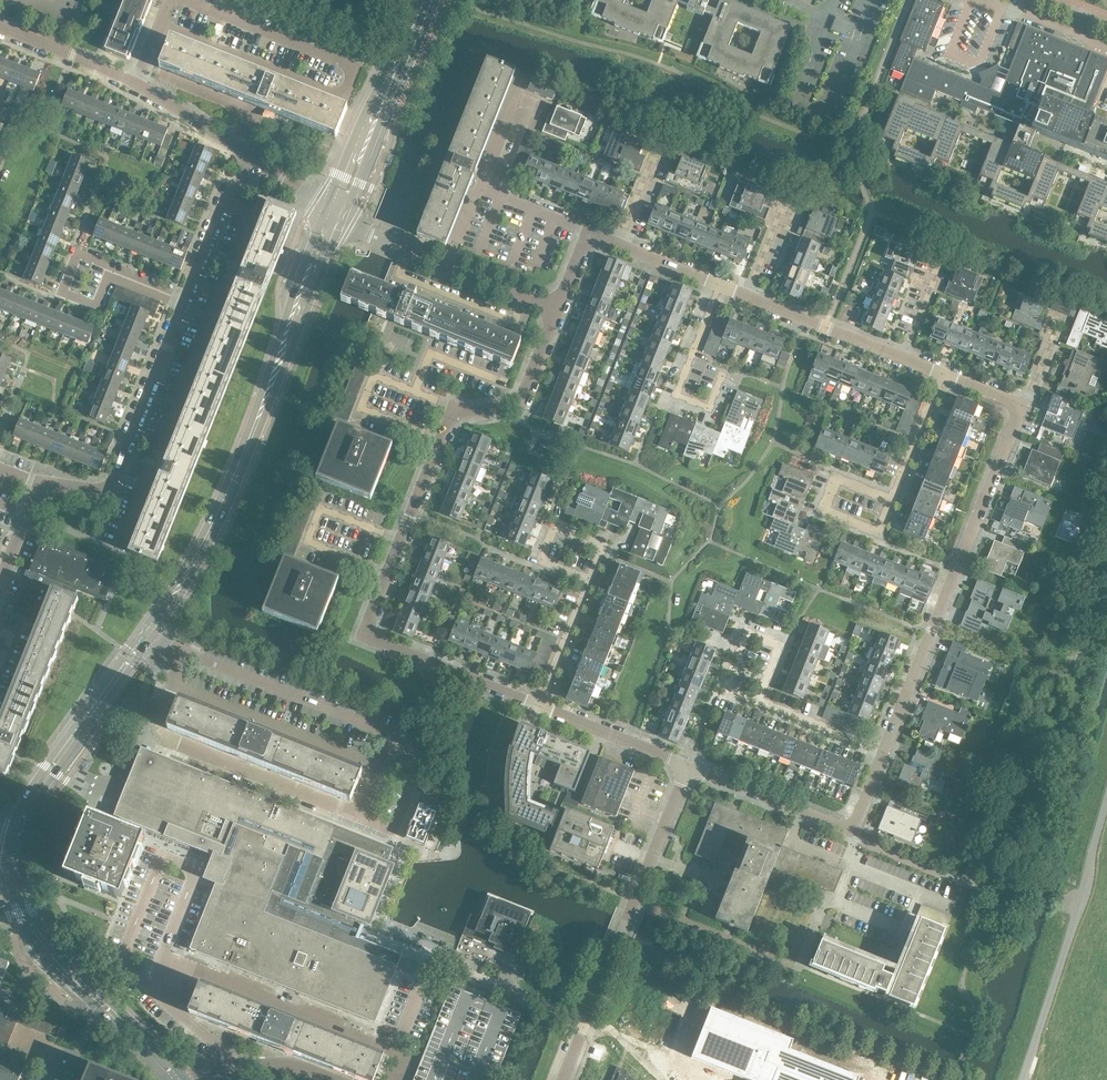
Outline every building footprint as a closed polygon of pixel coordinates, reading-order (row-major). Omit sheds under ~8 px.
[(153,0),(126,0),(105,51),(126,59),(129,60),(153,0)] [(592,15),(615,24),(614,26),(639,36),(639,34),(662,43),(678,2),(688,5),(686,9),(703,16),(704,12),(714,16),(697,57),(720,66),(719,68),(744,78),(745,76),(767,85),(790,27),(723,0),(720,0),(716,11),(706,7),(709,0),(690,0),(690,1),(688,0),(652,0),(646,14),(623,5),(625,0),(598,0),(592,15)] [(1044,156),(1028,150),(1035,132),(1106,161),(1106,124),(1093,119),(1094,118),(1089,116),(1106,71),(1106,59),(1025,26),(1003,81),(994,77),(993,79),(983,75),(979,85),(913,59),(917,49),(925,52),(944,5),(932,0),(916,0),(899,41),(902,42),(891,70),(906,76),(900,91),(930,104),(935,91),(962,102),(960,107),(975,113),(977,108),(1019,125),(1011,145),(946,119),(947,117),(915,105),(916,102),(898,95),(878,145),(895,152),(893,158),(926,171),(928,165),(945,172),(960,133),(991,145),(976,184),(993,191),(990,197),(1023,210),(1025,204),(1042,211),(1058,172),(1088,184),(1073,223),(1090,230),(1088,235),(1106,243),(1106,229),(1104,228),(1104,229),(1093,224),(1099,208),(1106,211),(1106,184),(1043,158),(1044,156)] [(856,25),(852,24),(847,36),(851,38),(856,25)] [(266,81),(171,43),(170,42),(160,66),(161,66),(236,96),(281,114),(336,136),(346,112),(345,112),(344,112),(305,96),(296,93),(293,92),(294,91),(293,91),(292,93),(288,91),(289,89),(285,87),(285,88),(276,85),(277,84),(266,80),(266,81)] [(13,63),(5,60),(7,55),(3,53),(0,58),(3,59),(0,67),(0,78),(8,82),(15,64),(13,63)] [(21,86),(28,69),(25,68),(18,65),(20,59),(15,58),(13,63),(15,64),(8,82),(21,86)] [(417,235),(419,236),(445,247),(515,71),(486,60),(417,235)] [(27,62),(25,68),(28,69),(21,86),(34,91),(40,74),(30,70),(32,64),(27,62)] [(557,88),(532,78),(527,90),(542,96),(552,101),(554,96),(557,88)] [(74,112),(81,95),(78,94),(70,91),(73,85),(68,83),(66,89),(68,90),(65,96),(62,107),(74,112)] [(93,100),(90,99),(84,96),(83,96),(85,90),(80,88),(78,94),(81,95),(74,112),(86,117),(93,100)] [(99,121),(105,105),(103,104),(95,101),(97,96),(98,95),(93,93),(90,99),(93,100),(86,117),(99,121)] [(118,110),(115,109),(107,106),(109,100),(105,98),(103,104),(105,105),(99,121),(111,126),(118,110)] [(130,115),(127,114),(119,110),(122,105),(117,103),(115,109),(118,110),(111,126),(123,131),(130,115)] [(546,123),(542,132),(565,141),(568,133),(579,137),(587,119),(557,107),(552,118),(550,117),(548,124),(546,123)] [(142,120),(140,118),(132,115),(134,110),(129,108),(127,114),(130,115),(123,131),(136,136),(142,120)] [(148,141),(155,125),(152,123),(144,120),(146,114),(142,113),(140,118),(142,120),(136,136),(148,141)] [(154,118),(152,123),(155,125),(148,141),(161,146),(167,149),(172,136),(166,134),(168,130),(157,125),(159,119),(154,118)] [(536,141),(538,135),(539,135),(526,130),(524,136),(536,141)] [(598,150),(596,154),(602,156),(622,164),(639,171),(643,163),(637,160),(644,142),(613,130),(604,152),(598,150)] [(534,147),(536,141),(524,136),(521,142),(534,147)] [(655,151),(660,139),(654,136),(649,149),(655,151)] [(662,154),(667,141),(660,139),(655,151),(662,154)] [(181,141),(179,148),(186,150),(188,144),(181,141)] [(668,156),(673,144),(667,141),(662,154),(668,156)] [(531,153),(534,147),(521,142),(519,148),(531,153)] [(674,159),(678,148),(679,146),(673,144),(668,156),(674,159)] [(213,151),(197,145),(191,157),(208,164),(209,161),(212,153),(218,156),(220,151),(214,149),(213,151)] [(530,156),(531,153),(519,148),(516,155),(529,159),(530,156)] [(165,157),(158,154),(154,164),(161,166),(165,157)] [(73,155),(68,168),(84,174),(86,171),(89,164),(95,166),(96,161),(90,159),(89,161),(73,155)] [(526,166),(529,159),(516,155),(514,161),(526,166)] [(536,180),(544,161),(530,156),(529,159),(526,166),(524,172),(522,175),(536,180)] [(215,164),(209,161),(208,164),(191,157),(187,169),(203,176),(204,174),(207,166),(213,168),(215,164)] [(665,181),(698,195),(705,179),(702,178),(707,167),(682,157),(677,169),(676,173),(669,170),(665,181)] [(524,172),(526,166),(514,161),(511,167),(524,172)] [(549,185),(557,167),(544,161),(536,180),(549,185)] [(720,164),(718,169),(721,171),(720,174),(725,176),(728,168),(728,167),(720,164)] [(563,191),(570,172),(557,167),(549,185),(563,191)] [(92,173),(86,171),(84,174),(68,168),(63,180),(80,187),(81,183),(84,176),(90,178),(92,173)] [(210,176),(204,174),(203,176),(187,169),(182,182),(198,189),(199,186),(202,178),(208,181),(210,176)] [(576,196),(584,177),(570,172),(563,191),(576,196)] [(589,201),(597,183),(584,177),(576,196),(589,201)] [(87,186),(81,183),(80,187),(63,180),(58,192),(75,199),(76,196),(79,188),(85,190),(87,186)] [(205,188),(199,186),(198,189),(182,182),(177,194),(193,201),(194,198),(197,191),(203,193),(205,188)] [(602,206),(610,188),(597,183),(589,201),(602,206)] [(664,185),(662,189),(659,197),(666,199),(668,192),(675,195),(677,190),(664,185)] [(765,221),(767,215),(760,212),(768,193),(748,185),(737,210),(765,221)] [(780,201),(786,189),(779,186),(774,198),(780,201)] [(630,196),(610,188),(602,206),(623,214),(630,196)] [(787,204),(792,191),(786,189),(780,201),(787,204)] [(793,206),(798,194),(792,191),(787,204),(793,206)] [(82,198),(76,196),(75,199),(58,192),(53,205),(70,211),(71,208),(74,201),(80,203),(82,198)] [(200,201),(194,198),(193,201),(177,194),(172,207),(188,213),(189,211),(192,203),(198,205),(200,201)] [(799,208),(804,196),(798,194),(793,206),(799,208)] [(810,198),(804,196),(799,208),(805,211),(810,198)] [(715,211),(717,206),(718,202),(712,200),(709,208),(715,211)] [(268,202),(128,552),(157,563),(296,213),(268,202)] [(77,211),(71,208),(70,211),(53,205),(48,217),(65,224),(66,221),(69,213),(75,215),(77,211)] [(662,230),(669,211),(669,212),(671,208),(663,205),(661,208),(655,206),(648,225),(662,230)] [(195,213),(189,211),(188,213),(172,207),(167,219),(183,226),(187,215),(193,218),(195,213)] [(799,226),(796,234),(815,241),(819,229),(828,233),(834,218),(813,210),(807,224),(809,225),(807,230),(805,229),(799,226)] [(682,217),(669,212),(669,211),(662,230),(675,235),(682,217)] [(688,241),(696,222),(698,218),(684,213),(682,217),(675,235),(688,241)] [(72,223),(66,221),(65,224),(48,217),(43,229),(60,236),(61,233),(64,226),(70,228),(72,223)] [(106,241),(113,224),(100,219),(93,236),(106,241)] [(701,246),(709,227),(696,222),(688,241),(701,246)] [(118,246),(125,229),(113,224),(106,241),(118,246)] [(886,235),(888,229),(878,225),(876,231),(886,235)] [(714,251),(722,232),(709,227),(701,246),(714,251)] [(67,235),(61,233),(60,236),(43,229),(38,242),(55,248),(56,246),(59,238),(65,240),(67,235)] [(131,251),(137,234),(125,229),(118,246),(131,251)] [(180,246),(185,231),(182,230),(178,238),(176,244),(180,246)] [(735,238),(722,232),(714,251),(728,256),(735,238)] [(143,255),(150,239),(137,234),(131,251),(143,255)] [(735,238),(728,256),(741,262),(750,239),(737,234),(735,238)] [(801,238),(796,252),(814,259),(820,246),(801,238)] [(155,260),(162,244),(150,239),(143,255),(155,260)] [(62,248),(56,246),(55,248),(38,242),(33,254),(50,261),(51,258),(54,250),(60,252),(62,248)] [(914,242),(912,248),(917,250),(920,244),(914,242)] [(889,266),(888,270),(910,279),(912,273),(906,270),(907,266),(913,252),(890,243),(885,257),(894,261),(892,267),(889,266)] [(168,265),(174,249),(162,244),(155,260),(168,265)] [(925,259),(930,246),(924,244),(919,256),(925,259)] [(931,261),(936,249),(930,246),(925,259),(931,261)] [(187,254),(174,249),(168,265),(180,270),(187,254)] [(938,264),(943,251),(936,249),(931,261),(938,264)] [(944,266),(949,254),(943,251),(938,264),(944,266)] [(809,272),(814,259),(796,252),(791,265),(809,272)] [(57,260),(51,258),(50,261),(33,254),(28,266),(45,273),(46,270),(50,263),(55,265),(57,260)] [(955,256),(949,254),(944,266),(950,269),(955,256)] [(607,258),(601,271),(620,279),(626,265),(607,258)] [(804,286),(809,272),(791,265),(785,278),(804,286)] [(52,273),(46,270),(45,273),(28,266),(23,279),(40,286),(45,275),(50,277),(52,273)] [(976,275),(976,274),(972,273),(972,274),(957,268),(952,281),(950,280),(945,293),(970,303),(980,277),(976,275)] [(615,292),(620,279),(601,271),(596,285),(615,292)] [(883,272),(878,285),(897,293),(902,280),(903,279),(884,271),(883,272)] [(368,310),(386,317),(387,318),(387,317),(501,363),(502,364),(502,363),(511,367),(519,346),(510,342),(510,341),(509,342),(422,307),(423,303),(414,300),(416,295),(408,292),(406,297),(407,297),(405,300),(395,296),(395,295),(394,296),(386,293),(377,289),(349,278),(341,299),(350,303),(351,303),(360,307),(368,310)] [(799,299),(804,286),(785,278),(780,292),(799,299)] [(857,278),(855,286),(860,288),(863,279),(857,278)] [(892,306),(897,293),(878,285),(874,283),(869,297),(873,299),(892,306)] [(673,284),(668,298),(686,305),(692,291),(673,284)] [(118,300),(123,288),(116,285),(112,297),(118,300)] [(610,305),(615,292),(596,285),(591,298),(610,305)] [(14,314),(20,298),(17,296),(10,293),(12,288),(7,286),(5,291),(8,293),(1,309),(14,314)] [(124,302),(129,290),(123,288),(118,300),(124,302)] [(130,305),(135,292),(129,290),(124,302),(130,305)] [(26,319),(33,303),(30,301),(22,298),(24,292),(20,291),(17,296),(20,298),(14,314),(26,319)] [(136,307),(141,295),(135,292),(130,305),(132,305),(136,307)] [(143,310),(148,297),(141,295),(136,307),(143,310)] [(38,324),(45,308),(42,306),(34,303),(37,297),(32,296),(30,301),(33,303),(26,319),(38,324)] [(1056,311),(1061,299),(1055,296),(1050,309),(1056,311)] [(150,310),(154,300),(148,297),(143,310),(149,312),(150,311),(150,310)] [(1044,305),(1040,303),(1025,297),(1019,310),(1016,309),(1011,319),(1022,324),(1041,331),(1043,325),(1026,318),(1028,314),(1038,318),(1044,305)] [(604,319),(610,305),(591,298),(586,311),(604,319)] [(681,318),(686,305),(668,298),(662,311),(681,318)] [(886,319),(892,306),(873,299),(868,312),(886,319)] [(1062,313),(1067,301),(1061,299),(1056,311),(1062,313)] [(160,302),(154,300),(150,310),(150,311),(156,313),(160,302)] [(51,329),(57,312),(54,311),(47,308),(49,302),(44,301),(42,306),(45,308),(38,324),(51,329)] [(1068,316),(1073,303),(1067,301),(1062,313),(1068,316)] [(1075,318),(1079,308),(1080,306),(1073,303),(1068,316),(1075,318)] [(150,311),(149,312),(143,310),(136,307),(132,305),(127,318),(144,325),(145,322),(148,315),(154,317),(156,313),(150,311)] [(63,334),(70,317),(67,316),(59,313),(61,307),(57,306),(54,311),(57,312),(51,329),(63,334)] [(984,318),(987,310),(981,307),(980,311),(980,310),(978,315),(984,318)] [(75,339),(82,322),(79,321),(72,318),(74,312),(69,310),(67,316),(70,317),(63,334),(75,339)] [(599,332),(604,319),(586,311),(580,324),(599,332)] [(676,332),(681,318),(662,311),(657,324),(676,332)] [(1097,339),(1095,344),(1106,349),(1106,322),(1089,315),(1088,315),(1082,311),(1081,312),(1080,313),(1079,315),(1078,317),(1077,319),(1077,320),(1077,322),(1077,323),(1078,324),(1077,325),(1077,326),(1077,328),(1076,329),(1075,331),(1074,332),(1081,334),(1082,333),(1097,339)] [(744,325),(741,324),(732,321),(735,313),(731,312),(728,319),(730,320),(727,326),(725,332),(723,338),(720,344),(734,350),(736,343),(744,325)] [(881,332),(886,319),(868,312),(863,325),(862,325),(881,333),(881,332)] [(81,315),(79,321),(82,322),(75,339),(88,344),(95,327),(84,323),(86,317),(81,315)] [(730,320),(728,319),(717,315),(715,321),(727,326),(730,320)] [(757,330),(755,329),(745,326),(748,319),(744,317),(741,324),(744,325),(736,343),(750,349),(757,330)] [(151,325),(145,322),(144,325),(127,318),(122,330),(139,337),(140,335),(143,327),(149,329),(151,325)] [(943,342),(951,324),(937,318),(930,337),(943,342)] [(725,332),(727,326),(715,321),(712,327),(725,332)] [(770,335),(768,334),(759,331),(762,324),(757,322),(755,329),(757,330),(750,349),(763,354),(770,335)] [(594,345),(599,332),(580,324),(575,338),(594,345)] [(670,345),(676,332),(657,324),(652,337),(670,345)] [(957,347),(964,329),(951,324),(943,342),(957,347)] [(723,338),(725,332),(712,327),(710,333),(723,338)] [(771,327),(768,334),(770,335),(763,354),(777,359),(784,341),(772,336),(775,329),(771,327)] [(970,353),(977,334),(964,329),(957,347),(970,353)] [(983,358),(991,340),(993,335),(979,329),(977,334),(970,353),(983,358)] [(146,337),(140,335),(139,337),(122,330),(117,343),(134,349),(135,347),(138,339),(144,342),(146,337)] [(720,344),(723,338),(710,333),(708,340),(720,345),(720,344)] [(34,336),(32,341),(38,344),(41,338),(34,336)] [(665,358),(670,345),(652,337),(647,351),(665,358)] [(588,359),(594,345),(575,338),(570,351),(588,359)] [(718,351),(720,345),(708,340),(705,346),(718,351)] [(997,363),(1004,345),(991,340),(983,358),(997,363)] [(141,349),(135,347),(134,349),(117,343),(112,355),(129,362),(130,359),(133,352),(139,354),(141,349)] [(1010,369),(1017,350),(1004,345),(997,363),(1010,369)] [(715,357),(718,351),(705,346),(703,352),(715,357)] [(1031,356),(1017,350),(1010,369),(1023,374),(1031,356)] [(583,372),(588,359),(570,351),(564,365),(583,372)] [(660,371),(665,358),(647,351),(641,364),(660,371)] [(1095,375),(1101,361),(1101,360),(1077,351),(1068,374),(1069,375),(1067,378),(1064,377),(1060,386),(1084,395),(1085,392),(1087,389),(1086,389),(1092,374),(1095,375)] [(782,352),(777,364),(785,367),(789,355),(782,352)] [(824,378),(832,359),(818,353),(811,372),(824,378)] [(6,371),(7,368),(10,361),(16,363),(18,358),(12,356),(11,358),(0,354),(0,369),(6,371)] [(136,362),(130,359),(129,362),(112,355),(107,368),(124,374),(125,372),(127,366),(128,364),(134,366),(136,362)] [(838,383),(845,364),(832,359),(824,378),(838,383)] [(660,371),(641,364),(636,362),(631,375),(654,385),(660,371)] [(851,388),(858,370),(845,364),(838,383),(851,388)] [(578,385),(583,372),(564,365),(559,378),(578,385)] [(355,367),(352,373),(365,378),(367,372),(355,367)] [(7,368),(6,371),(0,369),(0,383),(1,383),(2,381),(5,373),(11,375),(13,371),(7,368)] [(131,374),(125,372),(124,374),(107,368),(102,380),(119,387),(120,384),(123,376),(129,379),(131,374)] [(864,394),(872,375),(858,370),(851,388),(864,394)] [(362,384),(365,378),(352,373),(350,379),(362,384)] [(649,398),(654,385),(631,375),(625,389),(631,391),(649,398)] [(878,399),(885,380),(872,375),(864,394),(878,399)] [(573,399),(578,385),(559,378),(554,391),(573,399)] [(360,391),(362,384),(350,379),(347,386),(360,391)] [(126,386),(120,384),(119,387),(102,380),(97,392),(114,399),(115,397),(118,389),(124,391),(126,386)] [(891,404),(898,385),(885,380),(878,399),(891,404)] [(912,391),(898,385),(891,404),(905,410),(906,406),(909,400),(911,394),(912,391)] [(357,397),(360,391),(347,386),(345,392),(357,397)] [(567,412),(573,399),(554,391),(549,404),(567,412)] [(644,412),(649,398),(631,391),(625,404),(644,412)] [(763,401),(737,391),(725,423),(739,428),(744,417),(748,419),(748,420),(750,421),(750,420),(754,421),(763,401)] [(121,399),(115,397),(114,399),(97,392),(93,405),(110,411),(110,409),(113,401),(119,404),(121,399)] [(355,403),(357,397),(345,392),(342,398),(355,403)] [(923,398),(911,394),(909,400),(921,405),(923,398)] [(1078,425),(1083,414),(1085,408),(1066,400),(1051,394),(1047,405),(1051,407),(1049,413),(1047,412),(1041,427),(1070,438),(1075,424),(1078,425)] [(958,398),(954,408),(973,415),(977,406),(978,406),(978,405),(957,397),(957,398),(958,398)] [(352,409),(355,403),(342,398),(340,404),(352,409)] [(918,411),(921,405),(909,400),(906,406),(918,411)] [(350,415),(352,409),(340,404),(338,410),(350,415)] [(562,425),(567,412),(549,404),(543,418),(562,425)] [(639,425),(644,412),(625,404),(620,417),(639,425)] [(116,411),(110,409),(110,411),(93,405),(87,417),(104,424),(109,414),(114,416),(116,411)] [(916,417),(918,411),(906,406),(905,410),(904,412),(916,417)] [(969,425),(973,415),(954,408),(950,417),(969,425)] [(347,422),(350,415),(338,410),(335,417),(347,422)] [(913,423),(916,417),(904,412),(901,418),(913,423)] [(674,440),(687,446),(696,424),(671,414),(660,442),(658,446),(670,450),(671,446),(672,446),(673,444),(672,444),(674,440)] [(633,438),(639,425),(620,417),(615,431),(633,438)] [(965,436),(969,425),(950,417),(945,428),(965,436)] [(911,430),(913,423),(901,418),(899,425),(911,430)] [(26,441),(32,424),(20,419),(13,436),(26,441)] [(750,432),(739,428),(725,423),(720,434),(713,455),(724,459),(725,455),(726,455),(727,453),(726,452),(727,449),(741,455),(750,432)] [(38,446),(45,429),(32,424),(26,441),(38,446)] [(370,500),(392,446),(338,424),(316,479),(370,500)] [(562,437),(562,436),(565,429),(553,424),(550,432),(562,437)] [(720,434),(696,424),(687,446),(683,456),(694,460),(696,456),(697,456),(698,454),(697,454),(698,451),(712,456),(713,455),(720,434)] [(908,436),(911,430),(899,425),(896,431),(908,436)] [(961,446),(965,436),(945,428),(941,438),(961,446)] [(50,451),(57,434),(45,429),(38,446),(50,451)] [(829,454),(836,435),(822,429),(815,448),(829,454)] [(107,431),(104,441),(111,443),(114,434),(107,431)] [(628,452),(633,438),(615,431),(609,444),(628,452)] [(472,433),(467,447),(486,454),(491,440),(472,433)] [(63,456),(69,439),(57,434),(50,451),(63,456)] [(842,459),(850,440),(836,435),(829,454),(842,459)] [(956,456),(961,446),(941,438),(937,449),(956,456)] [(75,461),(82,444),(69,439),(63,456),(75,461)] [(855,464),(863,445),(850,440),(842,459),(855,464)] [(88,466),(94,449),(82,444),(75,461),(88,466)] [(869,469),(876,451),(863,445),(855,464),(869,469)] [(1026,462),(1020,477),(1058,492),(1063,478),(1071,481),(1079,462),(1035,445),(1031,453),(1030,452),(1027,458),(1028,459),(1027,463),(1026,462)] [(480,467),(486,454),(467,447),(461,460),(480,467)] [(107,454),(94,449),(88,466),(100,471),(107,454)] [(952,467),(956,456),(937,449),(933,459),(952,467)] [(890,456),(876,451),(869,469),(882,475),(890,456)] [(975,452),(972,459),(974,459),(978,461),(981,455),(975,452)] [(948,478),(952,467),(933,459),(929,470),(948,478)] [(475,481),(480,467),(461,460),(456,473),(475,481)] [(805,501),(814,477),(783,464),(778,476),(782,477),(782,478),(784,479),(784,478),(788,480),(782,493),(805,501)] [(944,488),(948,478),(929,470),(924,480),(944,488)] [(532,472),(526,486),(545,493),(551,479),(532,472)] [(470,494),(475,481),(456,473),(451,487),(470,494)] [(940,498),(944,488),(924,480),(920,490),(940,498)] [(606,507),(606,508),(610,498),(609,498),(610,495),(609,494),(586,484),(584,488),(583,488),(582,490),(583,491),(582,494),(578,504),(573,517),(574,517),(574,516),(581,519),(582,516),(587,518),(586,521),(599,526),(606,507)] [(540,506),(545,493),(526,486),(521,499),(540,506)] [(464,507),(470,494),(451,487),(446,500),(464,507)] [(625,531),(629,521),(638,498),(613,488),(611,493),(610,492),(609,494),(610,495),(609,498),(610,498),(622,503),(618,512),(606,508),(606,507),(599,526),(598,527),(599,527),(600,527),(605,529),(609,521),(614,523),(613,525),(625,530),(624,530),(625,531)] [(794,526),(805,501),(782,493),(773,489),(768,500),(772,502),(772,503),(774,504),(774,503),(778,504),(772,518),(774,519),(774,518),(794,526)] [(936,508),(940,498),(920,490),(916,500),(936,508)] [(1008,505),(1006,504),(999,522),(1019,530),(1023,521),(1022,520),(1023,518),(1036,523),(1045,499),(1033,494),(1031,500),(1019,495),(1017,501),(1010,499),(1008,505)] [(540,506),(521,499),(516,497),(511,510),(516,512),(535,520),(540,506)] [(659,535),(669,510),(638,498),(629,521),(636,523),(636,522),(640,523),(638,528),(641,529),(641,528),(659,535)] [(459,521),(464,507),(446,500),(440,514),(459,521)] [(932,518),(936,508),(916,500),(912,510),(932,518)] [(314,506),(313,506),(301,501),(299,507),(311,512),(314,506)] [(309,519),(311,512),(299,507),(296,514),(309,519)] [(927,529),(932,518),(912,510),(908,521),(927,529)] [(530,533),(535,520),(516,512),(511,526),(530,533)] [(309,519),(296,514),(294,520),(306,525),(309,519)] [(798,551),(805,531),(794,526),(774,518),(774,519),(769,530),(774,531),(773,532),(775,533),(776,532),(779,534),(774,547),(796,556),(798,551)] [(306,525),(294,520),(291,526),(304,531),(306,525)] [(923,539),(927,529),(908,521),(904,532),(903,532),(923,540),(924,540),(923,539)] [(808,524),(805,531),(798,551),(805,554),(806,555),(804,559),(813,563),(819,548),(817,547),(819,540),(822,541),(826,531),(808,524)] [(304,531),(291,526),(289,532),(301,537),(304,531)] [(524,547),(530,533),(511,526),(505,539),(524,547)] [(672,541),(659,535),(641,528),(641,529),(636,541),(638,541),(637,544),(634,546),(631,552),(630,552),(630,553),(643,558),(653,562),(656,563),(656,564),(658,565),(658,564),(662,566),(672,541)] [(301,537),(289,532),(286,538),(299,543),(301,537)] [(855,548),(852,547),(843,544),(846,537),(842,535),(839,543),(841,543),(834,562),(847,567),(855,548)] [(431,537),(425,551),(444,558),(450,545),(431,537)] [(109,592),(118,568),(42,538),(33,562),(32,561),(31,563),(32,563),(29,571),(36,573),(33,581),(26,579),(15,606),(40,617),(51,589),(54,590),(74,597),(77,590),(105,601),(109,592)] [(299,543),(286,538),(284,545),(296,550),(299,543)] [(1008,538),(1008,539),(1006,545),(994,541),(983,569),(1001,577),(1007,561),(1019,566),(1027,545),(1008,538)] [(868,554),(865,553),(856,549),(859,542),(855,540),(852,547),(855,548),(847,567),(861,573),(868,554)] [(296,550),(284,545),(281,551),(294,556),(296,550)] [(881,559),(879,558),(870,554),(873,547),(868,546),(865,553),(868,554),(861,573),(874,578),(881,559)] [(439,572),(444,558),(425,551),(420,564),(439,572)] [(895,564),(892,563),(883,560),(886,552),(882,551),(879,558),(881,559),(874,578),(887,583),(895,564)] [(908,570),(905,569),(896,565),(899,558),(895,556),(892,563),(895,564),(887,583),(899,588),(900,588),(908,570)] [(317,634),(339,580),(284,558),(262,613),(317,634)] [(488,582),(495,564),(481,558),(474,577),(488,582)] [(476,564),(475,564),(466,560),(464,566),(473,570),(476,564)] [(921,575),(918,574),(909,570),(912,563),(908,561),(905,569),(908,570),(900,588),(899,588),(897,593),(912,599),(921,575)] [(434,585),(439,572),(420,564),(415,577),(434,585)] [(501,588),(508,569),(495,564),(488,582),(501,588)] [(620,565),(616,575),(636,583),(640,573),(641,572),(620,564),(620,565)] [(925,604),(935,580),(923,576),(925,568),(921,567),(918,574),(921,575),(912,599),(925,604)] [(514,593),(522,574),(508,569),(501,588),(514,593)] [(759,615),(763,603),(751,598),(755,588),(759,589),(759,590),(760,590),(760,589),(768,593),(771,583),(746,573),(739,591),(740,591),(734,605),(752,612),(751,612),(759,615)] [(528,598),(535,580),(522,574),(514,593),(528,598)] [(632,593),(636,583),(616,575),(612,586),(632,593)] [(428,598),(434,585),(415,577),(409,591),(428,598)] [(1006,599),(1009,592),(978,579),(977,580),(978,580),(973,592),(965,611),(980,617),(979,619),(1004,629),(1010,614),(1002,610),(1006,599)] [(541,604),(548,585),(535,580),(528,598),(541,604)] [(730,616),(734,605),(740,591),(739,591),(717,583),(712,596),(708,595),(709,594),(706,593),(706,594),(702,592),(698,604),(702,606),(730,616)] [(796,593),(771,583),(768,593),(763,603),(759,615),(771,619),(780,598),(783,599),(784,600),(784,599),(792,602),(794,599),(795,599),(796,597),(795,597),(796,593)] [(555,609),(562,590),(548,585),(541,604),(555,609)] [(627,604),(632,593),(612,586),(608,596),(627,604)] [(75,600),(75,598),(74,597),(54,590),(10,702),(0,726),(0,774),(5,776),(15,749),(33,705),(42,681),(75,600)] [(423,611),(428,598),(409,591),(404,604),(423,611)] [(623,614),(627,604),(608,596),(604,606),(623,614)] [(418,625),(423,611),(404,604),(399,617),(418,625)] [(623,614),(604,606),(600,616),(619,624),(623,614)] [(723,634),(730,616),(702,606),(699,613),(699,612),(698,613),(694,612),(691,621),(710,629),(723,634)] [(639,609),(635,619),(640,621),(645,611),(639,609)] [(776,622),(783,625),(788,613),(781,610),(776,622)] [(619,624),(600,616),(596,627),(615,635),(619,624)] [(412,638),(418,625),(399,617),(394,631),(412,638)] [(463,646),(470,628),(456,622),(449,641),(463,646)] [(823,646),(829,632),(810,624),(805,638),(823,646)] [(611,645),(615,635),(596,627),(592,637),(611,645)] [(476,652),(483,633),(470,628),(463,646),(476,652)] [(874,647),(875,647),(893,654),(899,641),(880,633),(869,629),(867,634),(873,636),(870,645),(874,647)] [(489,657),(497,638),(483,633),(476,652),(489,657)] [(545,633),(543,638),(542,640),(555,645),(557,638),(545,633)] [(607,656),(611,645),(592,637),(587,648),(607,656)] [(502,662),(510,644),(497,638),(489,657),(502,662)] [(818,659),(823,646),(805,638),(799,651),(818,659)] [(552,651),(555,645),(542,640),(540,646),(552,651)] [(967,700),(973,699),(974,700),(974,701),(977,702),(992,664),(964,653),(966,647),(953,642),(935,685),(966,697),(967,698),(967,699),(967,700)] [(696,643),(691,656),(709,664),(710,661),(714,652),(721,655),(723,651),(715,648),(715,650),(696,643)] [(516,667),(523,649),(510,644),(502,662),(516,667)] [(550,657),(552,651),(540,646),(537,652),(550,657)] [(888,668),(893,654),(875,647),(874,647),(869,660),(888,668)] [(607,656),(587,648),(583,658),(603,666),(607,656)] [(532,664),(535,658),(536,654),(523,649),(516,667),(529,673),(530,670),(532,664)] [(813,672),(818,659),(799,651),(794,664),(813,672)] [(547,663),(550,657),(537,652),(536,654),(535,658),(547,663)] [(717,664),(710,661),(709,664),(691,656),(685,670),(704,677),(705,674),(709,665),(716,668),(717,664)] [(545,669),(547,663),(535,658),(532,664),(545,669)] [(599,676),(603,666),(583,658),(579,668),(599,676)] [(883,681),(888,668),(869,660),(864,673),(883,681)] [(542,676),(545,669),(532,664),(530,670),(542,676)] [(807,685),(813,672),(794,664),(789,678),(807,685)] [(595,687),(599,676),(579,668),(575,679),(595,687)] [(712,677),(705,674),(704,677),(685,670),(680,683),(699,690),(700,688),(703,679),(711,682),(712,677)] [(878,694),(883,681),(864,673),(859,687),(878,694)] [(802,699),(807,685),(789,678),(784,691),(802,699)] [(590,697),(595,687),(575,679),(571,689),(590,697)] [(707,691),(700,688),(699,690),(680,683),(675,696),(693,704),(694,701),(698,692),(705,695),(707,691)] [(872,707),(875,701),(878,694),(859,687),(854,700),(872,707)] [(586,707),(590,697),(571,689),(567,699),(566,699),(566,700),(587,708),(587,707),(586,707)] [(702,704),(694,701),(693,704),(675,696),(670,709),(688,717),(689,714),(693,705),(700,708),(702,704)] [(362,772),(179,699),(168,726),(257,761),(351,799),(361,775),(362,772)] [(867,721),(872,707),(854,700),(848,713),(848,714),(852,715),(858,718),(865,720),(867,721)] [(933,745),(934,743),(935,743),(935,741),(939,729),(955,736),(962,738),(970,718),(972,712),(961,708),(959,713),(952,711),(951,713),(943,710),(944,708),(928,701),(928,702),(929,702),(923,716),(925,717),(917,738),(933,745)] [(829,720),(834,707),(828,705),(822,718),(829,720)] [(835,723),(840,710),(834,707),(829,720),(835,723)] [(696,717),(689,714),(688,717),(670,709),(664,723),(683,730),(684,727),(688,718),(695,721),(696,717)] [(841,725),(846,712),(840,710),(835,723),(841,725)] [(728,737),(736,717),(726,713),(726,712),(717,733),(718,733),(718,732),(728,737)] [(847,728),(852,715),(848,714),(848,713),(846,712),(841,725),(847,728)] [(853,730),(858,718),(852,715),(847,728),(853,730)] [(739,741),(747,721),(736,717),(728,737),(739,741)] [(860,733),(865,720),(858,718),(853,730),(860,733)] [(416,719),(411,732),(419,735),(424,722),(416,719)] [(689,735),(691,730),(684,727),(683,730),(664,723),(659,721),(654,734),(678,744),(678,743),(681,736),(683,737),(684,733),(689,735)] [(749,745),(757,725),(747,721),(739,741),(749,745)] [(507,818),(545,833),(548,826),(552,828),(551,828),(552,829),(558,813),(553,810),(551,814),(527,804),(545,760),(560,766),(553,784),(574,792),(590,752),(519,723),(517,728),(515,734),(514,740),(512,745),(511,750),(510,756),(509,761),(508,765),(508,768),(507,773),(507,778),(506,782),(506,787),(506,791),(506,795),(507,818)] [(759,749),(767,729),(757,725),(749,745),(759,749)] [(770,753),(778,733),(767,729),(759,749),(770,753)] [(780,757),(788,737),(778,733),(770,753),(780,757)] [(791,761),(798,742),(788,737),(780,757),(791,761)] [(367,929),(401,845),(343,821),(340,827),(170,759),(172,753),(143,742),(128,781),(123,793),(118,791),(116,791),(114,791),(113,791),(112,792),(111,793),(111,794),(111,795),(111,796),(111,797),(111,798),(111,799),(112,800),(113,801),(114,801),(125,805),(124,807),(125,807),(126,806),(131,808),(131,813),(136,815),(139,812),(147,815),(148,816),(148,815),(158,819),(158,820),(169,824),(170,825),(170,824),(181,828),(194,795),(324,847),(328,857),(309,906),(367,929)] [(801,765),(809,746),(798,742),(791,761),(801,765)] [(811,769),(819,750),(809,746),(801,765),(811,769)] [(822,774),(830,754),(819,750),(811,769),(822,774)] [(938,782),(944,768),(941,767),(944,760),(917,750),(915,756),(914,756),(909,769),(903,766),(895,786),(916,795),(921,784),(929,787),(932,780),(938,782)] [(832,778),(840,758),(830,754),(822,774),(832,778)] [(634,771),(600,758),(599,757),(581,803),(616,817),(634,771)] [(842,782),(850,762),(840,758),(832,778),(842,782)] [(860,766),(850,762),(842,782),(852,785),(852,786),(853,786),(861,766),(860,765),(860,766)] [(568,792),(565,801),(577,805),(580,797),(568,792)] [(404,838),(425,846),(440,809),(419,801),(404,838)] [(842,871),(831,866),(781,846),(788,831),(715,802),(694,855),(715,863),(716,861),(723,864),(722,866),(726,868),(730,869),(734,862),(738,863),(715,920),(730,926),(731,923),(732,924),(734,925),(733,927),(748,933),(764,891),(773,868),(800,879),(798,883),(805,886),(807,887),(808,882),(826,889),(833,892),(842,871)] [(887,807),(878,829),(894,835),(893,838),(919,848),(929,823),(932,816),(902,804),(901,805),(903,805),(900,812),(887,807)] [(235,824),(223,819),(201,810),(192,833),(192,834),(192,833),(203,837),(214,842),(213,842),(214,842),(226,847),(236,851),(245,828),(235,824)] [(598,869),(614,829),(566,810),(550,851),(598,869)] [(141,849),(145,838),(89,816),(85,827),(83,826),(78,838),(80,839),(77,847),(74,846),(67,865),(69,865),(65,877),(85,884),(84,887),(100,893),(101,891),(121,899),(125,888),(128,889),(133,877),(130,876),(134,867),(136,868),(143,850),(141,849)] [(956,825),(953,831),(960,834),(963,828),(956,825)] [(396,966),(401,955),(357,938),(278,906),(275,898),(272,891),(290,846),(245,828),(236,851),(232,861),(231,862),(232,862),(228,873),(227,872),(227,873),(224,872),(221,877),(219,882),(223,883),(222,884),(223,884),(219,895),(218,895),(219,895),(214,906),(213,907),(214,907),(210,917),(209,917),(209,918),(210,918),(206,928),(205,928),(204,929),(205,929),(201,940),(196,951),(196,952),(196,951),(218,960),(219,960),(240,969),(241,969),(262,978),(263,978),(285,986),(285,987),(307,995),(307,996),(308,996),(329,1004),(330,1005),(330,1004),(352,1013),(351,1013),(352,1013),(374,1022),(375,1022),(375,1021),(379,1011),(379,1010),(383,1000),(383,999),(387,989),(388,989),(388,988),(387,988),(392,977),(392,978),(392,977),(396,967),(397,967),(397,966),(396,966)] [(502,951),(503,951),(503,950),(514,954),(530,914),(489,898),(473,938),(481,941),(483,937),(490,940),(489,942),(496,945),(495,948),(494,947),(494,948),(502,951)] [(913,1008),(945,929),(920,919),(916,918),(903,950),(896,967),(892,976),(885,993),(884,996),(913,1008)] [(896,967),(823,937),(821,941),(811,966),(874,992),(875,989),(885,993),(892,976),(896,967)] [(9,967),(10,964),(0,960),(0,988),(9,967)] [(414,969),(415,968),(415,966),(414,964),(414,963),(412,962),(411,961),(409,961),(408,962),(406,963),(405,964),(405,966),(405,967),(406,969),(407,970),(408,971),(410,971),(411,971),(413,970),(414,969)] [(640,1020),(668,1028),(673,1012),(669,1011),(678,983),(661,978),(660,981),(637,974),(624,1018),(639,1022),(640,1020)] [(431,985),(440,989),(444,979),(434,975),(431,985)] [(450,986),(424,1053),(423,1055),(417,1069),(413,1079),(495,1079),(521,1014),(451,985),(450,986)] [(194,1001),(190,1010),(272,1043),(366,1079),(374,1079),(376,1076),(383,1059),(293,1023),(292,1025),(289,1024),(290,1022),(200,986),(194,1001)] [(8,1011),(11,1005),(0,1001),(0,1008),(8,1011)] [(8,1011),(0,1008),(0,1016),(4,1017),(6,1018),(8,1011)] [(691,1059),(745,1079),(859,1079),(790,1051),(793,1041),(711,1009),(691,1059)] [(6,1018),(19,1022),(22,1015),(9,1010),(6,1018)] [(25,1026),(30,1013),(24,1011),(19,1023),(25,1026)] [(31,1028),(36,1015),(30,1013),(25,1026),(31,1028)] [(37,1030),(42,1018),(36,1015),(31,1028),(37,1030)] [(17,1022),(6,1018),(4,1017),(2,1024),(14,1029),(17,1022)] [(43,1033),(48,1020),(42,1018),(37,1030),(43,1033)] [(55,1023),(48,1020),(43,1033),(50,1036),(55,1023)] [(14,1029),(2,1024),(0,1029),(0,1030),(12,1034),(14,1029)] [(56,1038),(59,1039),(62,1041),(67,1028),(61,1025),(56,1038)] [(12,1034),(0,1030),(0,1037),(9,1041),(12,1034)] [(9,1041),(0,1037),(0,1045),(7,1047),(9,1041)] [(0,1068),(0,1070),(20,1078),(24,1068),(25,1068),(25,1067),(3,1059),(3,1060),(0,1068)] [(642,1079),(627,1075),(629,1069),(617,1065),(612,1079),(642,1079)] [(91,1066),(85,1079),(127,1079),(91,1066)] [(20,1078),(0,1070),(0,1079),(19,1079),(20,1078)]
